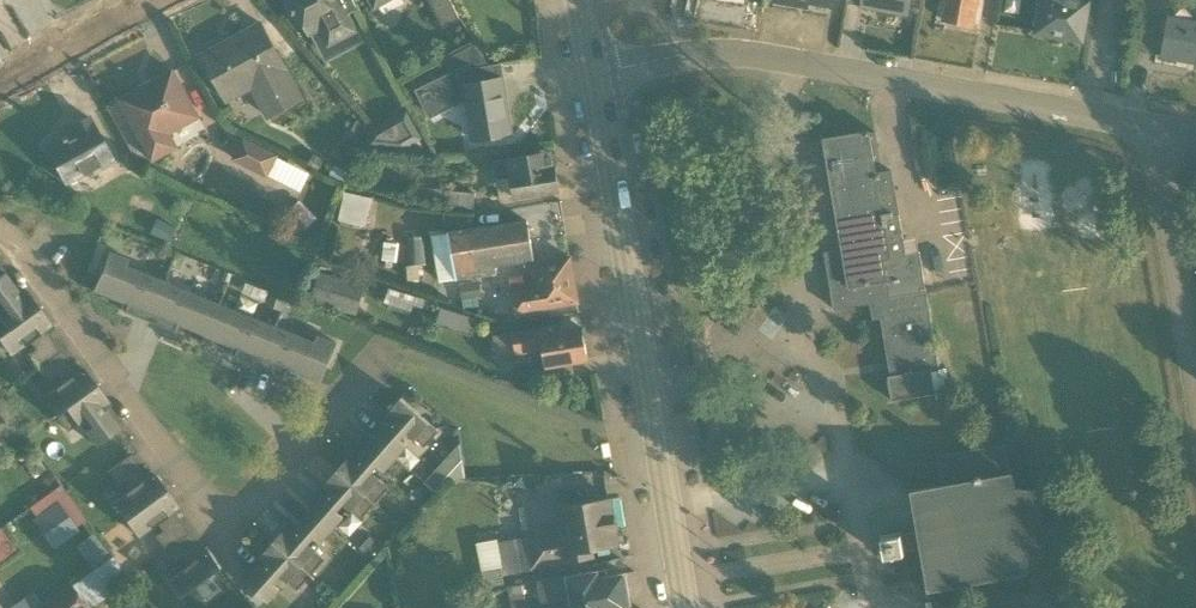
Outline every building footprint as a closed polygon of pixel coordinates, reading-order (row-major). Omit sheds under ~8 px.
[(294,24),(300,21),(311,41),(313,39),(320,52),(357,33),(348,15),(357,11),(351,0),(282,0),(294,24)] [(378,10),(394,0),(372,0),(378,10)] [(449,0),(429,0),(443,28),(459,19),(449,0)] [(846,4),(906,15),(908,0),(846,0),(846,4)] [(942,22),(973,27),(978,0),(946,0),(942,22)] [(1037,34),(1081,42),(1089,0),(1043,0),(1037,34)] [(1195,67),(1195,22),(1169,16),(1161,57),(1183,61),(1183,59),(1195,62),(1195,66),(1195,67)] [(303,100),(260,24),(226,43),(227,44),(202,58),(228,105),(250,93),(266,121),(303,100)] [(510,135),(499,66),(470,70),(468,65),(416,91),(430,119),(464,102),(470,142),(510,135)] [(178,150),(171,137),(199,121),(172,72),(118,101),(153,164),(178,150)] [(73,134),(43,150),(63,187),(95,170),(97,173),(113,165),(89,118),(69,128),(73,134)] [(367,130),(356,122),(345,138),(356,145),(367,130)] [(833,310),(868,304),(925,295),(918,255),(906,257),(890,171),(882,172),(875,129),(821,139),(825,160),(842,251),(823,254),(833,310)] [(413,135),(368,131),(367,142),(412,146),(413,135)] [(278,156),(242,139),(231,161),(267,179),(278,156)] [(717,139),(703,142),(705,152),(719,150),(717,139)] [(492,162),(498,200),(557,191),(553,161),(542,163),(540,154),(492,162)] [(311,175),(297,168),(288,186),(302,193),(311,175)] [(474,194),(415,187),(413,203),(472,211),(474,194)] [(372,199),(344,193),(338,221),(366,227),(372,199)] [(316,219),(299,202),(282,219),(300,236),(316,219)] [(495,268),(534,261),(527,223),(432,239),(440,284),(496,275),(495,268)] [(423,236),(405,238),(407,267),(425,266),(423,236)] [(94,292),(151,315),(164,282),(128,267),(131,259),(111,250),(94,292)] [(514,314),(577,304),(572,275),(569,258),(531,265),(532,275),(508,279),(514,314)] [(37,309),(25,292),(20,296),(4,274),(0,276),(0,337),(37,309)] [(326,275),(315,305),(354,319),(364,288),(326,275)] [(151,315),(207,338),(221,305),(164,282),(151,315)] [(478,282),(459,285),(463,310),(479,307),(478,298),(481,298),(478,282)] [(938,370),(925,295),(868,304),(872,321),(880,319),(889,376),(887,376),(891,402),(934,394),(935,400),(950,398),(946,369),(938,370)] [(207,338),(264,362),(278,328),(221,305),(207,338)] [(444,305),(438,321),(472,333),(477,317),(444,305)] [(0,337),(0,342),(10,356),(24,346),(30,354),(28,355),(38,369),(61,352),(44,329),(50,326),(37,309),(0,337)] [(561,325),(492,336),(496,358),(542,351),(545,367),(586,361),(580,329),(562,332),(561,325)] [(264,362),(321,385),(338,343),(318,335),(315,342),(278,328),(264,362)] [(41,398),(54,415),(94,386),(82,369),(77,373),(61,352),(38,369),(47,382),(49,381),(55,388),(41,398)] [(107,403),(94,386),(54,415),(66,432),(85,417),(92,426),(84,432),(94,446),(117,429),(101,407),(107,403)] [(391,419),(373,439),(396,459),(407,448),(405,446),(412,438),(425,449),(439,432),(400,400),(387,416),(391,419)] [(396,459),(373,439),(355,460),(350,456),(337,471),(374,504),(387,488),(376,479),(383,471),(385,472),(396,459)] [(942,485),(911,490),(918,532),(900,535),(882,537),(885,557),(903,554),(903,552),(921,549),(928,590),(1027,574),(1024,559),(1045,548),(1036,493),(1013,490),(1005,445),(937,456),(942,485)] [(460,446),(423,484),(434,492),(443,481),(464,479),(462,459),(460,446)] [(111,503),(124,520),(163,491),(151,474),(147,478),(130,455),(108,471),(118,485),(119,484),(125,492),(111,503)] [(374,504),(337,471),(323,487),(327,491),(310,511),(333,531),(343,519),(341,518),(348,510),(360,520),(374,504)] [(35,519),(31,521),(52,551),(80,531),(77,527),(85,521),(59,486),(28,509),(35,519)] [(176,508),(163,491),(124,520),(136,538),(150,528),(156,536),(155,536),(164,549),(187,533),(171,511),(176,508)] [(475,543),(484,588),(504,585),(503,575),(533,569),(536,580),(562,573),(560,564),(592,556),(591,550),(618,545),(610,499),(555,509),(559,531),(498,542),(497,539),(475,543)] [(333,531),(310,511),(291,532),(287,528),(273,543),(310,575),(325,560),(312,549),(319,542),(321,544),(333,531)] [(16,552),(0,529),(0,563),(16,552)] [(204,555),(187,533),(164,549),(174,565),(176,563),(181,569),(168,579),(182,598),(222,569),(209,551),(204,555)] [(278,588),(284,581),(296,592),(310,575),(273,543),(260,559),(264,563),(246,583),(269,603),(280,591),(278,588)] [(38,607),(39,607),(89,607),(129,582),(113,558),(38,607)] [(622,574),(598,578),(596,572),(537,583),(539,606),(528,607),(629,607),(622,574)] [(520,585),(508,589),(511,607),(526,607),(520,585)]
